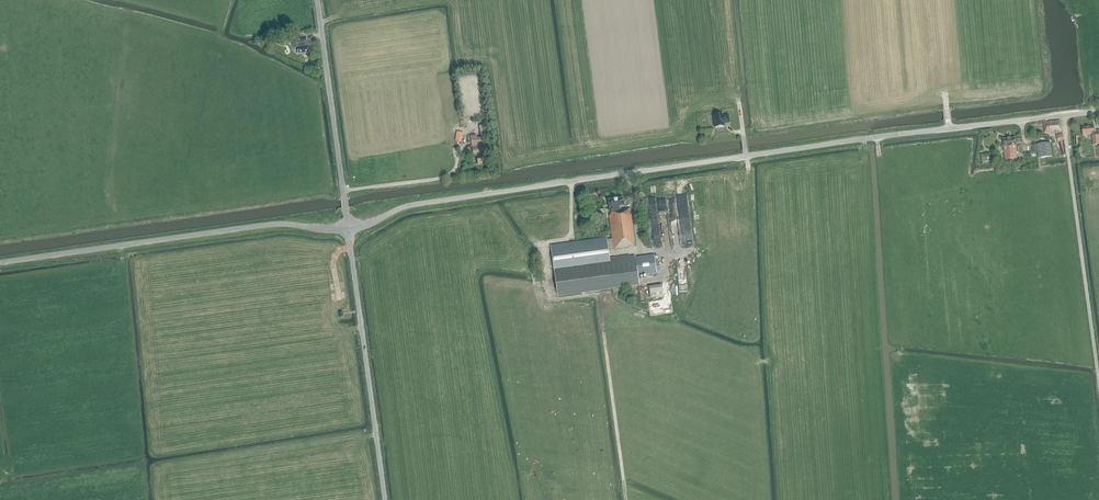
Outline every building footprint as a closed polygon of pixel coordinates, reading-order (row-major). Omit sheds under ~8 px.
[(298,54),(309,52),(308,46),(307,47),(306,41),(306,37),(298,38),(299,42),(292,43),(293,49),(297,48),(298,54)] [(729,114),(723,115),(723,114),(712,115),(714,128),(725,126),(724,124),(730,123),(729,114)] [(1045,134),(1061,132),(1059,120),(1048,122),(1049,123),(1043,123),(1045,134)] [(1094,135),(1093,126),(1082,127),(1083,135),(1092,134),(1093,145),(1098,144),(1098,135),(1094,135)] [(1063,140),(1063,134),(1056,135),(1058,142),(1060,142),(1063,153),(1065,153),(1064,140),(1063,140)] [(488,153),(485,138),(485,137),(477,138),(477,135),(470,136),(471,140),(474,155),(475,155),(475,157),(477,157),(478,164),(486,163),(485,156),(489,156),(488,153)] [(1005,160),(1017,159),(1015,138),(1002,139),(1005,160)] [(1052,156),(1051,143),(1036,144),(1038,158),(1052,156)] [(606,239),(606,237),(551,244),(557,294),(638,284),(637,276),(656,273),(654,256),(635,258),(635,257),(609,260),(608,249),(613,248),(613,249),(635,246),(630,208),(619,210),(619,206),(623,206),(622,198),(608,200),(609,208),(610,214),(609,214),(612,238),(606,239)] [(661,285),(648,286),(650,298),(663,296),(661,285)] [(673,314),(671,300),(648,303),(650,317),(673,314)]
